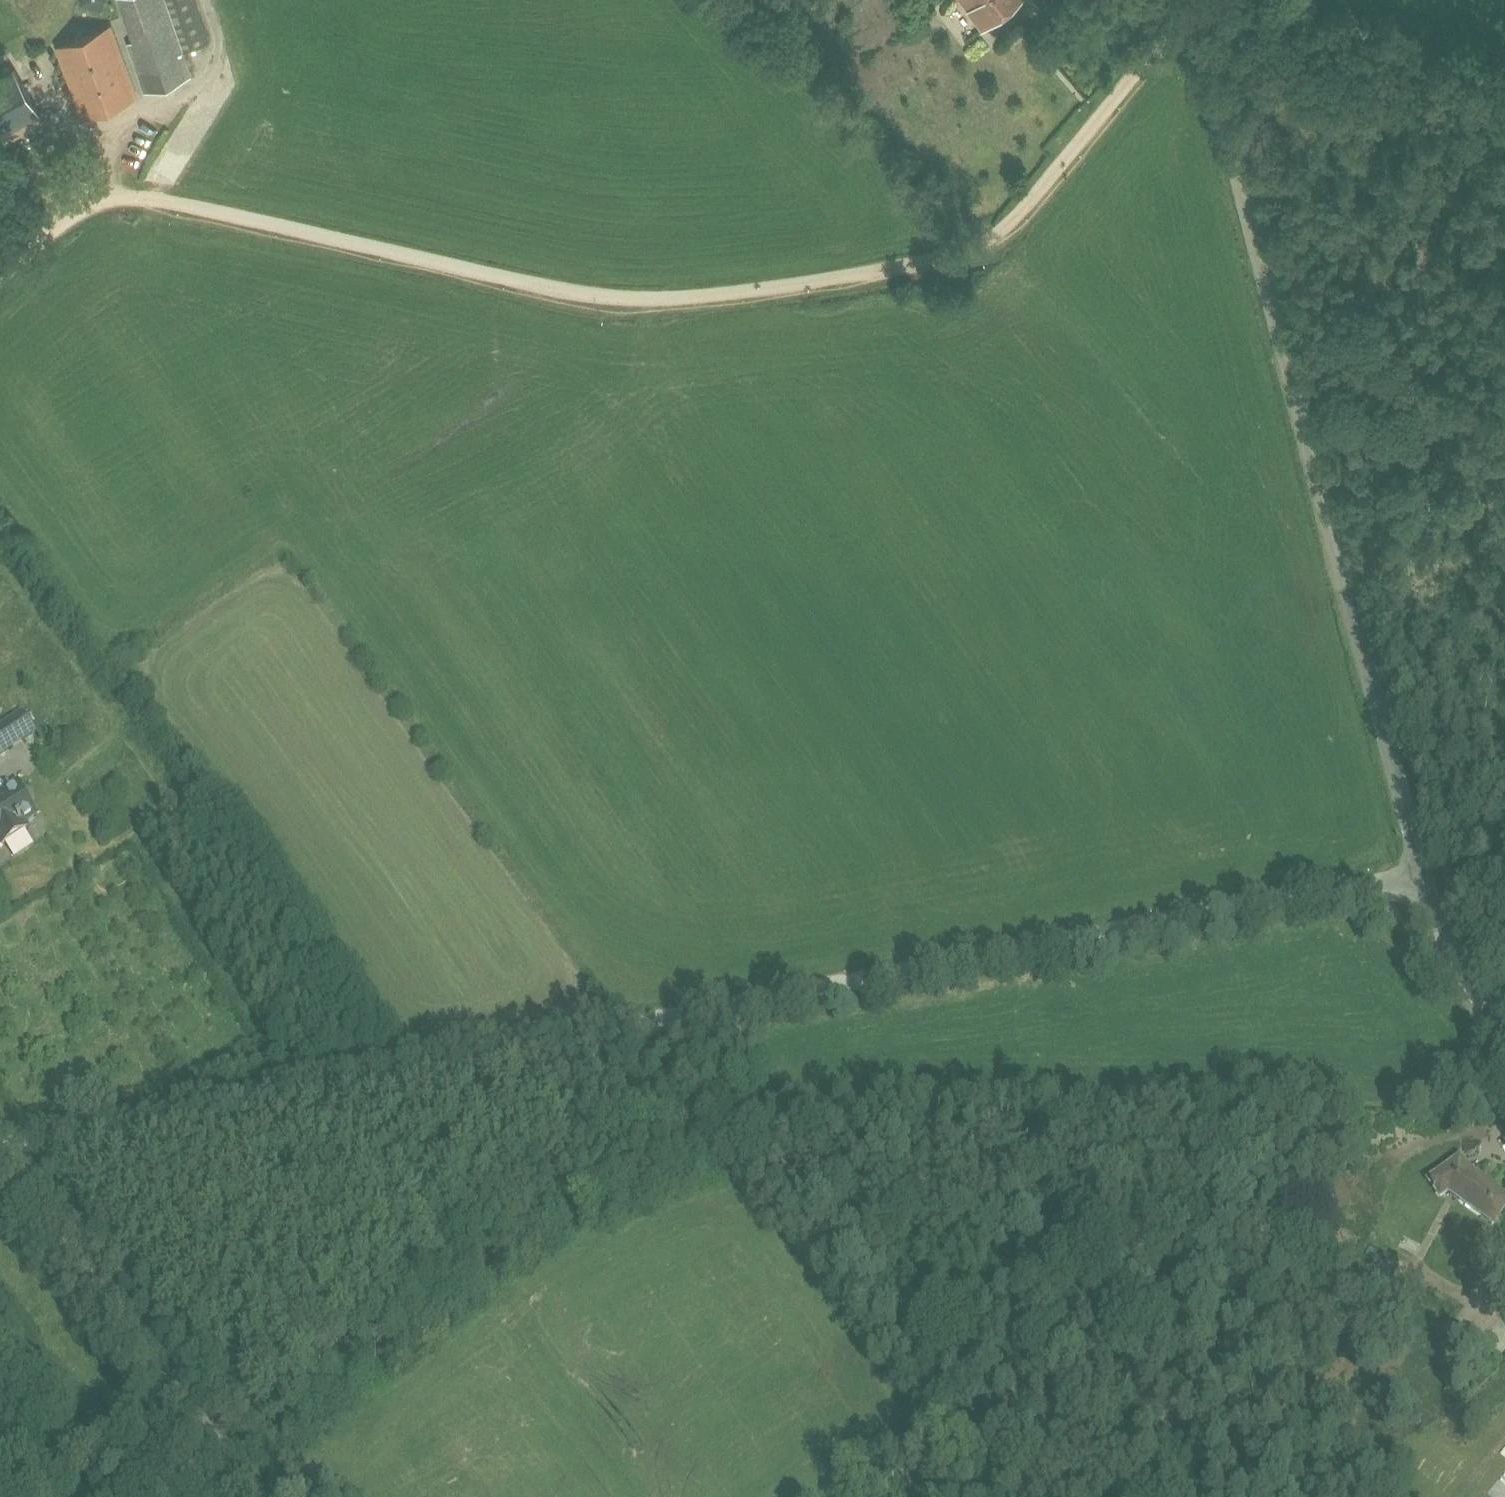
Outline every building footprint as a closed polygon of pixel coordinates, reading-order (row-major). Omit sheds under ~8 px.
[(146,92),(190,76),(163,0),(125,0),(138,39),(129,42),(146,92)] [(981,27),(1016,0),(960,0),(981,27)] [(110,27),(58,47),(83,116),(136,96),(110,27)] [(15,69),(0,78),(0,134),(39,112),(30,96),(15,69)] [(34,732),(21,712),(0,726),(0,754),(34,732)] [(27,828),(22,822),(35,814),(26,799),(28,797),(18,782),(1,794),(3,797),(0,799),(0,839),(3,844),(27,828)] [(1497,1217),(1504,1205),(1504,1196),(1468,1170),(1462,1175),(1453,1163),(1429,1180),(1440,1196),(1448,1190),(1493,1222),(1497,1217)]
